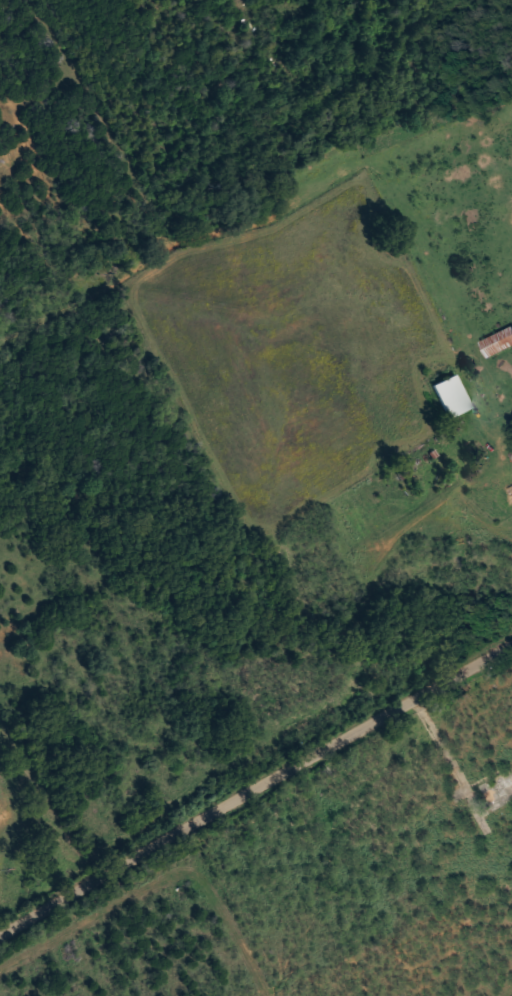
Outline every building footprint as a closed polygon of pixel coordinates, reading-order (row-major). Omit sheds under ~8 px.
[(481,340),(487,357),(511,348),(511,329),(481,340)] [(472,406),(456,373),(432,386),(448,418),(472,406)]
